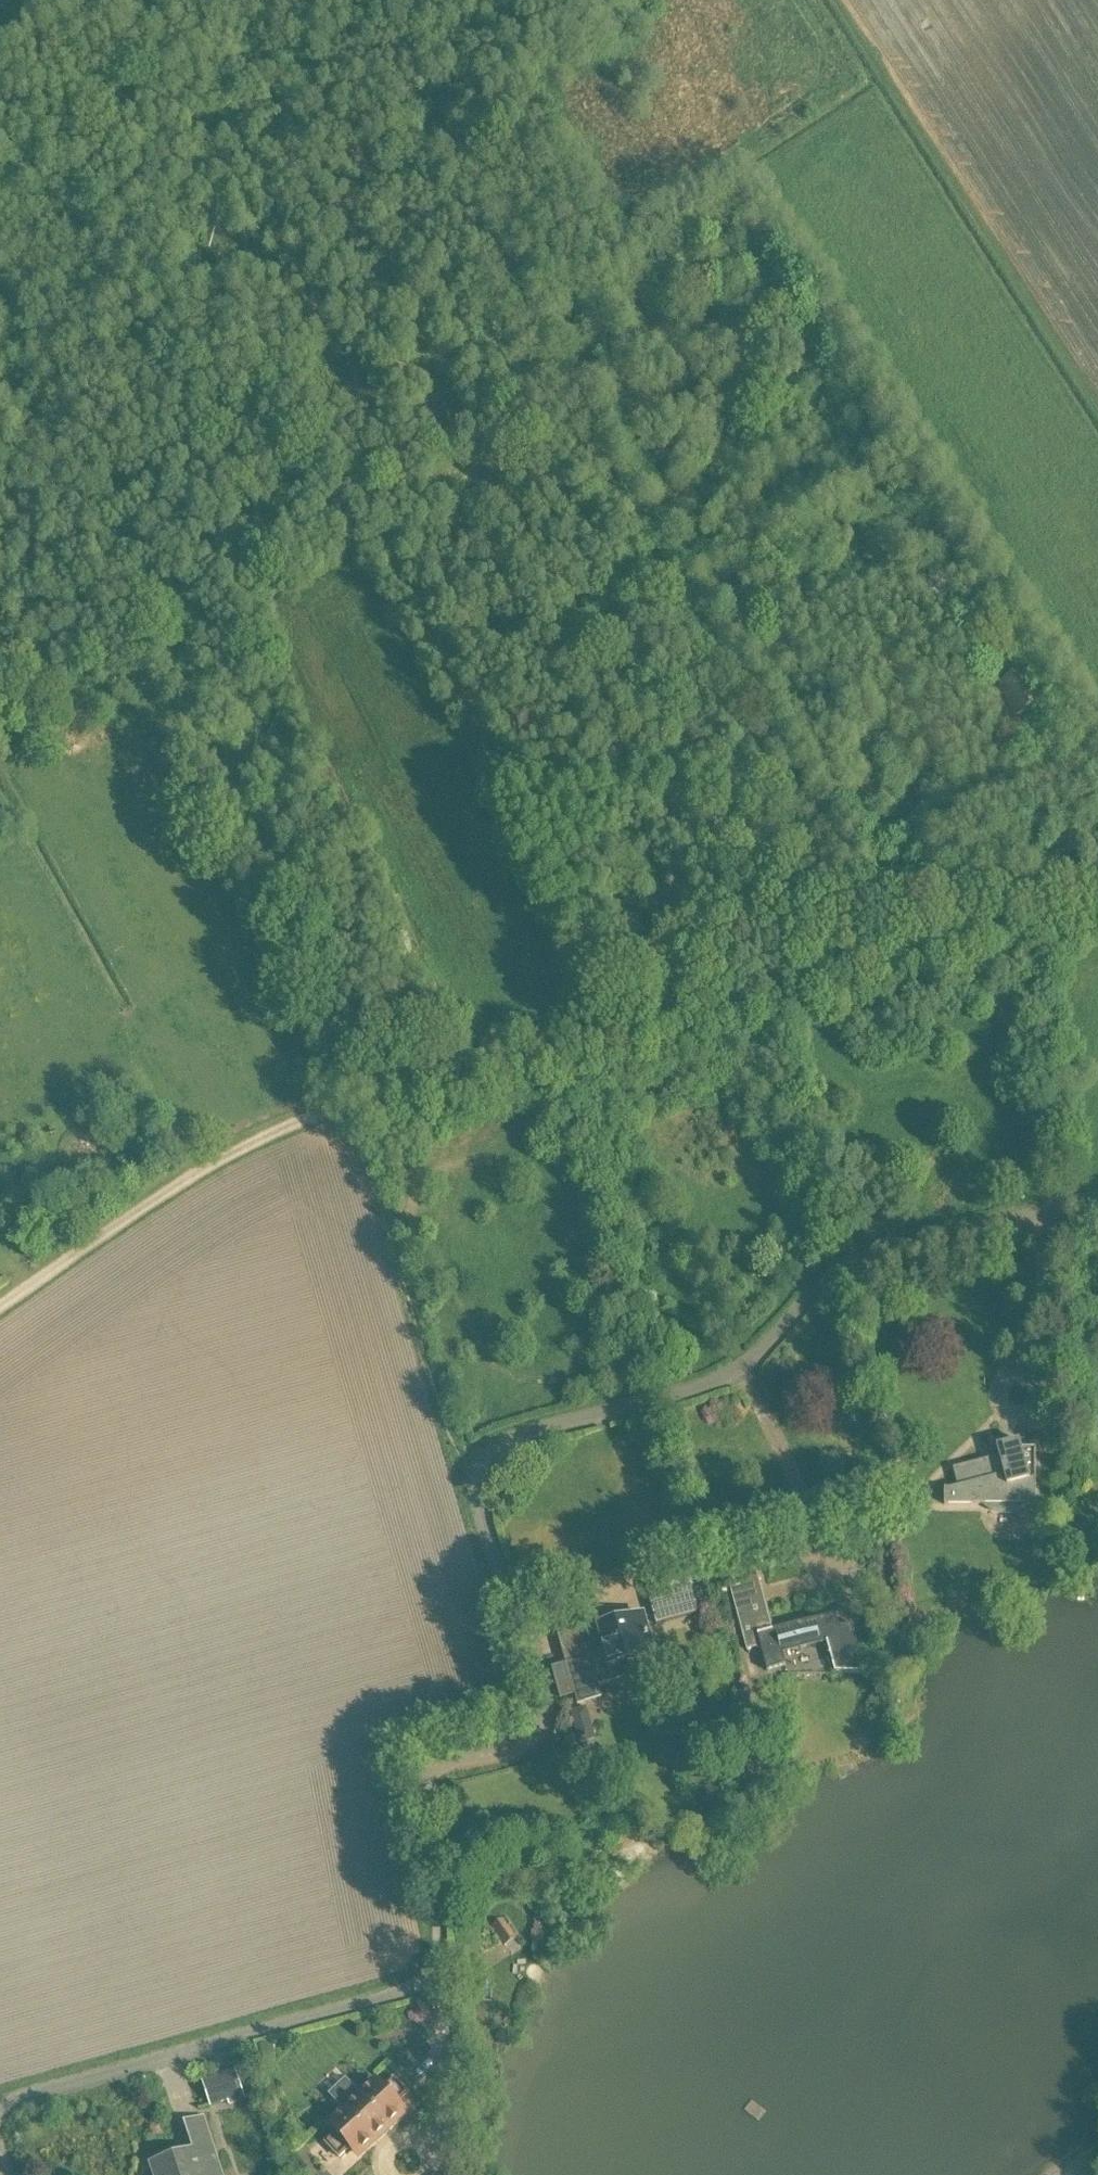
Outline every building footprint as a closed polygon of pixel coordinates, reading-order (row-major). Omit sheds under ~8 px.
[(1026,672),(997,686),(1014,719),(1043,705),(1026,672)] [(1024,1511),(1028,1507),(1035,1507),(1035,1451),(997,1451),(999,1459),(953,1471),(958,1489),(944,1491),(944,1507),(982,1507),(985,1510),(990,1513),(993,1514),(997,1516),(1002,1516),(1006,1517),(1011,1516),(1016,1515),(1019,1513),(1024,1511)] [(655,1585),(665,1625),(711,1613),(701,1573),(655,1585)] [(839,1632),(835,1616),(772,1633),(757,1575),(729,1582),(747,1653),(761,1649),(767,1673),(786,1668),(783,1658),(827,1646),(835,1677),(865,1677),(852,1628),(839,1632)] [(625,1665),(654,1657),(643,1617),(600,1629),(596,1615),(578,1620),(586,1649),(563,1655),(577,1707),(602,1700),(598,1687),(629,1678),(625,1665)] [(241,2069),(202,2082),(210,2108),(227,2102),(229,2107),(246,2101),(244,2095),(249,2093),(241,2069)] [(397,2106),(408,2096),(394,2081),(382,2091),(376,2084),(361,2099),(358,2096),(343,2110),(346,2113),(330,2127),(337,2134),(325,2145),(339,2160),(351,2149),(358,2156),(403,2113),(397,2106)] [(203,2120),(185,2126),(195,2156),(170,2165),(169,2161),(151,2167),(154,2174),(221,2174),(203,2120)]
